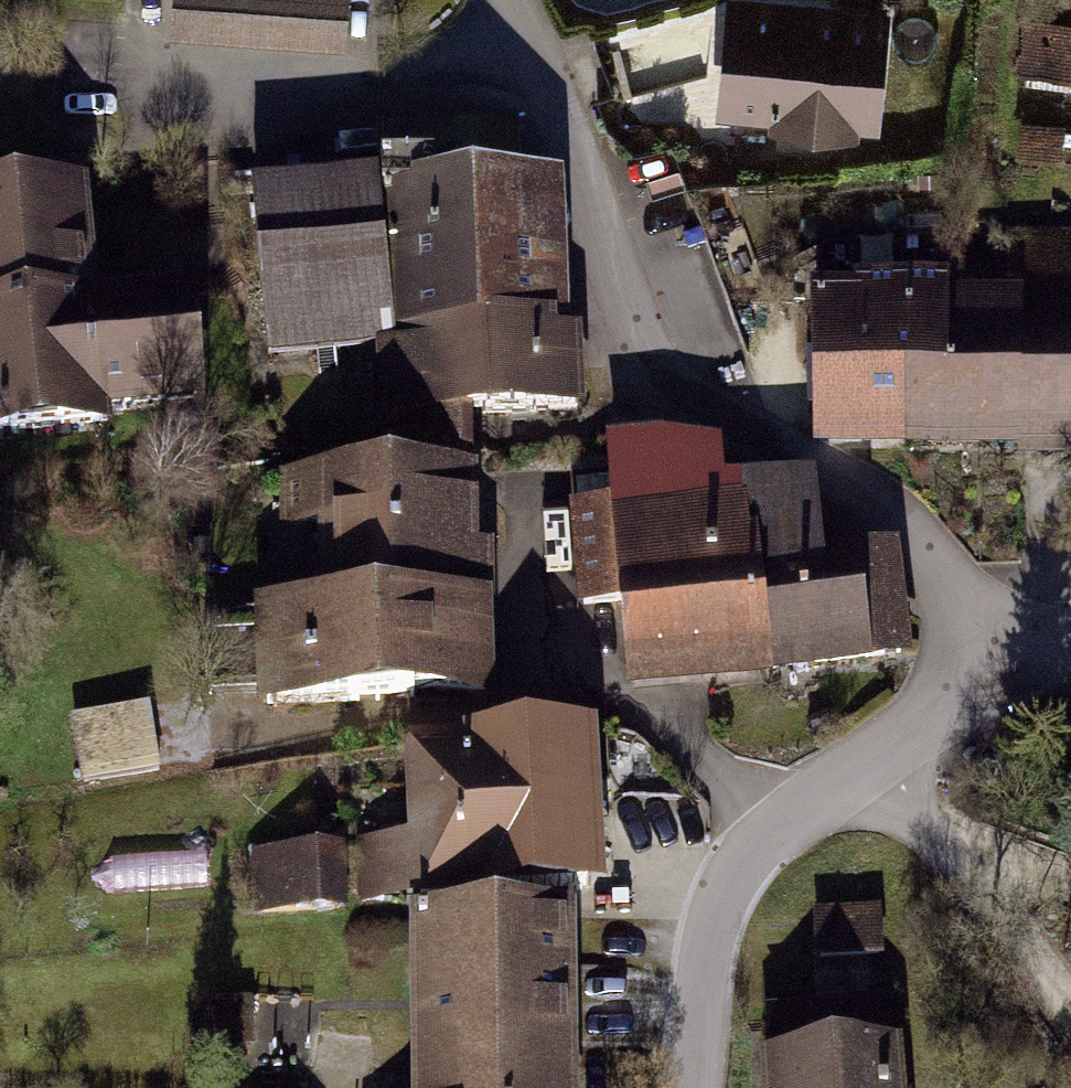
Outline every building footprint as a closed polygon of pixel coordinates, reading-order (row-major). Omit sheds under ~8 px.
[(176,24),(352,41),(356,0),(178,0),(176,24)] [(820,0),(735,0),(726,109),(880,122),(890,6),(820,0)] [(1019,63),(1070,69),(1070,20),(1025,14),(1019,63)] [(261,183),(280,357),(385,343),(392,446),(467,444),(467,411),(577,406),(575,329),(540,329),(534,174),(514,175),(511,126),(388,125),(391,164),(261,183)] [(0,203),(0,435),(105,423),(103,412),(193,401),(179,287),(86,298),(74,194),(0,203)] [(817,438),(1023,438),(1023,444),(1070,444),(1070,280),(863,280),(863,294),(817,294),(817,438)] [(628,599),(637,686),(776,670),(761,552),(813,546),(808,484),(722,491),(717,438),(659,430),(613,436),(618,497),(575,499),(583,602),(628,599)] [(322,521),(322,556),(464,553),(463,468),(282,471),(283,522),(322,521)] [(813,546),(761,552),(776,670),(903,654),(897,603),(863,607),(855,541),(813,546)] [(323,607),(475,603),(473,552),(464,553),(322,556),(323,607)] [(273,690),(273,702),(477,696),(475,603),(323,607),(207,611),(210,692),(273,690)] [(156,706),(79,715),(86,779),(163,771),(156,706)] [(362,845),(364,902),(607,896),(603,734),(409,738),(412,844),(362,845)] [(348,854),(251,859),(255,922),(352,917),(348,854)] [(878,905),(814,910),(817,957),(882,952),(878,905)] [(570,1043),(568,911),(413,915),(416,1045),(441,1045),(570,1043)] [(773,1087),(899,1087),(892,1002),(767,1012),(773,1087)] [(570,1043),(441,1045),(442,1087),(571,1087),(570,1043)]
